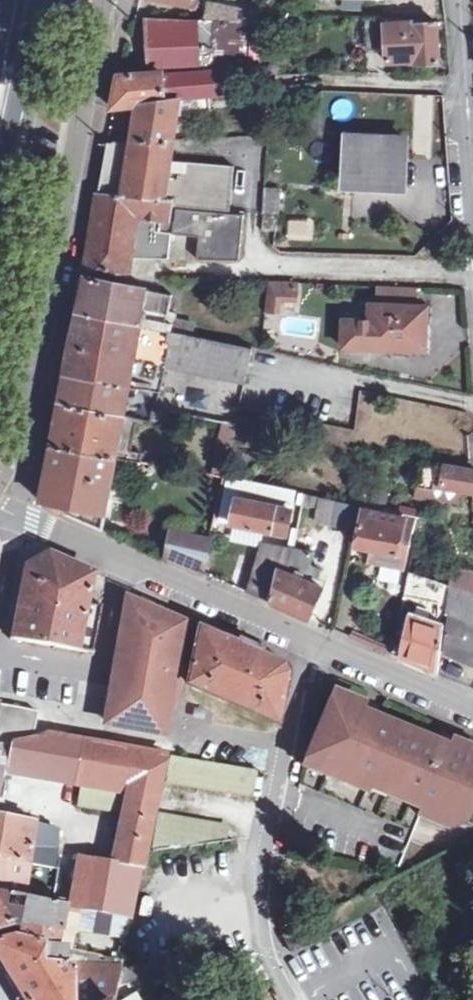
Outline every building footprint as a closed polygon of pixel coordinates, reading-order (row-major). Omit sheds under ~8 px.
[(200,24),(149,21),(149,48),(149,80),(165,79),(199,75),(199,52),(200,24)] [(232,26),(200,24),(199,52),(233,52),(232,26)] [(437,25),(386,28),(389,65),(416,63),(416,68),(439,65),(438,45),(437,25)] [(234,72),(199,75),(199,100),(237,95),(234,72)] [(165,79),(166,105),(177,103),(199,100),(199,75),(165,79)] [(113,111),(138,108),(166,105),(165,79),(149,80),(120,81),(113,111)] [(135,127),(133,146),(172,146),(177,103),(166,105),(138,108),(135,127)] [(405,142),(348,140),(346,186),(399,188),(400,159),(406,159),(405,142)] [(133,146),(114,146),(111,171),(107,198),(173,203),(173,208),(230,214),(234,169),(172,166),(172,146),(133,146)] [(107,198),(102,198),(96,233),(90,271),(127,277),(130,260),(169,263),(171,236),(199,239),(197,264),(239,264),(243,219),(172,211),(173,208),(173,203),(107,198)] [(279,220),(263,218),(261,235),(278,236),(279,220)] [(173,299),(88,282),(85,298),(81,319),(192,340),(194,328),(175,325),(176,316),(170,315),(173,299)] [(295,287),(269,286),(266,311),(277,312),(278,300),(294,301),(295,287)] [(428,311),(371,310),(371,325),(345,325),(344,351),(428,352),(428,333),(428,311)] [(192,340),(81,319),(75,352),(69,381),(131,391),(161,396),(167,372),(244,389),(253,352),(192,340)] [(131,391),(69,381),(66,395),(63,410),(126,421),(131,391)] [(126,421),(63,410),(55,452),(118,463),(126,421)] [(118,463),(55,452),(48,480),(42,508),(70,511),(69,519),(87,527),(106,535),(118,463)] [(423,467),(420,491),(436,492),(437,488),(443,489),(443,491),(464,494),(472,495),(472,473),(446,468),(446,470),(423,467)] [(225,483),(204,479),(195,523),(216,527),(225,483)] [(296,496),(233,484),(230,501),(227,501),(223,520),(236,522),(239,504),(293,514),(296,496)] [(436,492),(420,491),(419,501),(461,508),(464,494),(443,491),(443,489),(437,488),(436,492)] [(293,514),(239,504),(236,522),(234,529),(289,540),(293,514)] [(357,510),(342,507),(339,525),(353,529),(357,510)] [(418,522),(369,512),(366,528),(364,527),(360,550),(384,555),(409,561),(418,522)] [(216,527),(195,523),(192,540),(176,537),(170,563),(206,579),(216,527)] [(316,561),(259,542),(247,597),(273,608),(280,575),(309,587),(316,561)] [(52,560),(30,570),(16,645),(98,660),(108,611),(91,608),(96,580),(73,570),(52,560)] [(457,573),(454,591),(472,597),(472,577),(457,573)] [(324,593),(309,587),(280,575),(273,608),(292,616),(310,624),(324,593)] [(451,590),(411,576),(406,600),(447,613),(451,590)] [(451,590),(447,657),(463,665),(472,670),(472,597),(454,591),(451,590)] [(149,611),(136,606),(127,665),(187,675),(188,670),(181,668),(187,630),(160,625),(162,616),(149,611)] [(445,630),(415,620),(405,664),(422,672),(438,679),(445,630)] [(253,656),(203,635),(191,690),(281,727),(289,682),(281,668),(253,656)] [(184,692),(187,675),(127,665),(116,729),(169,740),(177,690),(184,692)] [(337,699),(328,721),(332,723),(313,766),(346,782),(344,788),(370,799),(375,789),(428,812),(422,825),(444,834),(465,822),(472,804),(472,755),(458,748),(444,742),(440,751),(411,738),(409,746),(399,741),(402,734),(373,722),(376,714),(354,705),(337,699)] [(34,747),(40,718),(0,710),(0,751),(34,747)] [(88,789),(86,808),(127,815),(118,866),(144,873),(167,761),(50,741),(34,747),(0,751),(0,775),(88,789)] [(258,776),(177,762),(172,789),(253,802),(258,776)] [(0,822),(0,864),(33,870),(36,850),(39,825),(15,820),(0,822)] [(228,832),(164,822),(156,856),(225,845),(228,832)] [(62,833),(39,825),(36,850),(62,854),(62,833)] [(118,866),(65,858),(57,898),(57,902),(76,907),(75,912),(108,918),(134,922),(144,873),(118,866)] [(33,870),(0,864),(0,899),(28,904),(30,892),(33,870)] [(57,898),(30,892),(28,904),(70,911),(75,912),(76,907),(57,902),(57,898)] [(60,952),(70,911),(28,904),(0,899),(0,931),(17,926),(24,927),(22,942),(60,952)] [(130,947),(134,922),(108,918),(103,942),(117,945),(130,947)] [(293,938),(281,944),(286,954),(287,955),(298,949),(293,938)] [(64,971),(68,954),(60,952),(22,942),(16,941),(0,945),(0,958),(6,967),(64,971)] [(126,969),(130,947),(117,945),(113,965),(126,969)] [(176,973),(171,960),(158,965),(125,975),(125,989),(176,973)] [(120,974),(64,971),(6,967),(26,999),(117,999),(120,974)] [(138,992),(119,999),(141,999),(138,992)]
